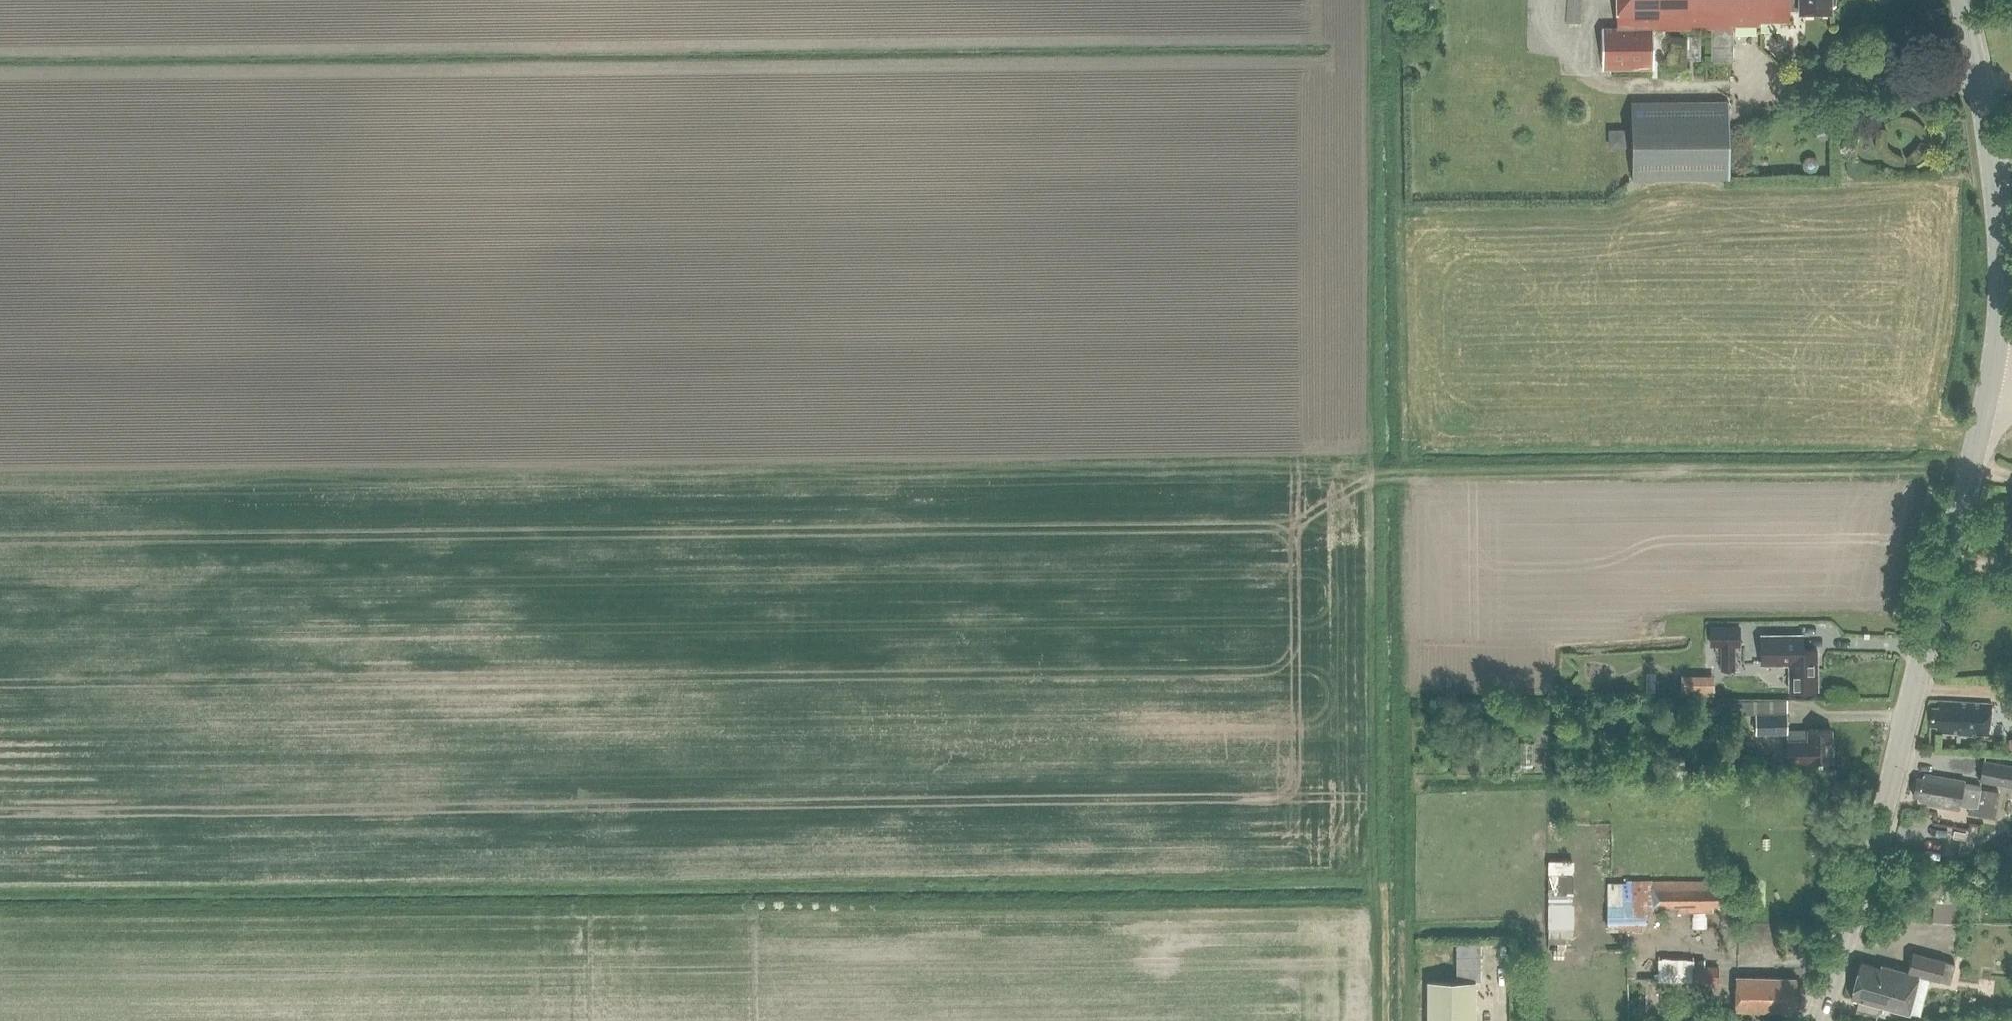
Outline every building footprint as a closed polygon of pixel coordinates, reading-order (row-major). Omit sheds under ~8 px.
[(1831,11),(1831,0),(1617,0),(1617,28),(1602,28),(1603,70),(1653,69),(1653,29),(1711,29),(1712,61),(1733,61),(1733,28),(1744,28),(1744,25),(1760,24),(1760,20),(1789,20),(1789,6),(1799,6),(1799,12),(1831,11)] [(1729,102),(1632,103),(1633,179),(1730,178),(1729,102)] [(1830,120),(1819,120),(1819,140),(1830,139),(1830,120)] [(1803,162),(1803,166),(1804,170),(1808,173),(1812,173),(1816,171),(1818,167),(1819,163),(1817,159),(1813,157),(1809,157),(1805,158),(1803,162)] [(1709,626),(1709,645),(1720,646),(1720,661),(1734,662),(1735,646),(1739,646),(1740,627),(1709,626)] [(1759,635),(1760,665),(1789,664),(1790,688),(1790,691),(1818,690),(1818,670),(1817,650),(1802,650),(1802,634),(1759,635)] [(1682,675),(1682,698),(1695,698),(1695,675),(1682,675)] [(1989,736),(1992,704),(1940,701),(1939,708),(1933,707),(1930,725),(1937,726),(1937,733),(1989,736)] [(1756,713),(1756,734),(1786,733),(1787,763),(1832,762),(1832,730),(1788,730),(1787,702),(1745,702),(1746,713),(1756,713)] [(1521,743),(1521,766),(1533,767),(1534,743),(1521,743)] [(1983,759),(1979,780),(2011,786),(2011,765),(1983,759)] [(1918,778),(1913,796),(1919,797),(1918,802),(1959,810),(1960,805),(1977,808),(1981,786),(1964,783),(1964,781),(1925,774),(1924,779),(1918,778)] [(1750,794),(1742,795),(1743,806),(1751,805),(1750,794)] [(1572,862),(1547,862),(1547,872),(1572,872),(1572,862)] [(1721,888),(1712,888),(1712,881),(1650,882),(1608,883),(1608,929),(1644,930),(1652,908),(1652,913),(1665,913),(1664,907),(1678,907),(1678,912),(1713,912),(1712,906),(1721,906),(1721,888)] [(1937,886),(1935,918),(1959,919),(1961,887),(1937,886)] [(1573,895),(1548,895),(1548,943),(1550,943),(1565,943),(1565,938),(1573,938),(1573,895)] [(1457,944),(1457,980),(1481,980),(1481,944),(1457,944)] [(1860,962),(1851,997),(1859,999),(1856,1009),(1877,1014),(1880,1005),(1909,1012),(1919,975),(1939,980),(1950,983),(1956,964),(1945,961),(1913,952),(1907,972),(1881,964),(1881,968),(1860,962)] [(1660,981),(1694,981),(1694,966),(1661,966),(1660,981)] [(1694,983),(1718,983),(1719,967),(1694,966),(1694,981),(1694,983)] [(1796,1011),(1797,979),(1736,977),(1735,1010),(1796,1011)] [(1477,981),(1427,981),(1427,1020),(1477,1020),(1477,981)]
